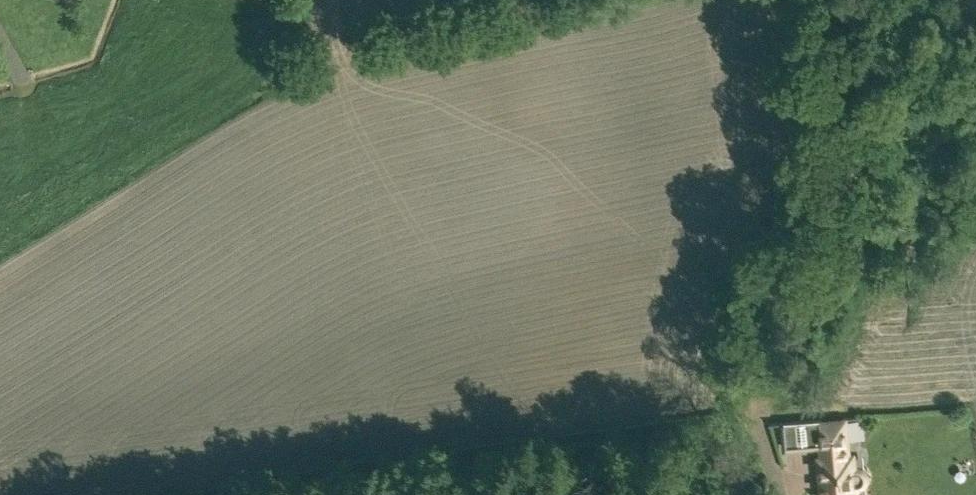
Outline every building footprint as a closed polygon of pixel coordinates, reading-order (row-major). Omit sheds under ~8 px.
[(823,446),(824,459),(820,459),(823,494),(855,494),(854,485),(858,485),(862,483),(865,479),(864,474),(861,471),(857,470),(853,470),(851,456),(848,457),(839,457),(837,441),(846,441),(844,421),(821,423),(820,423),(823,446)]
